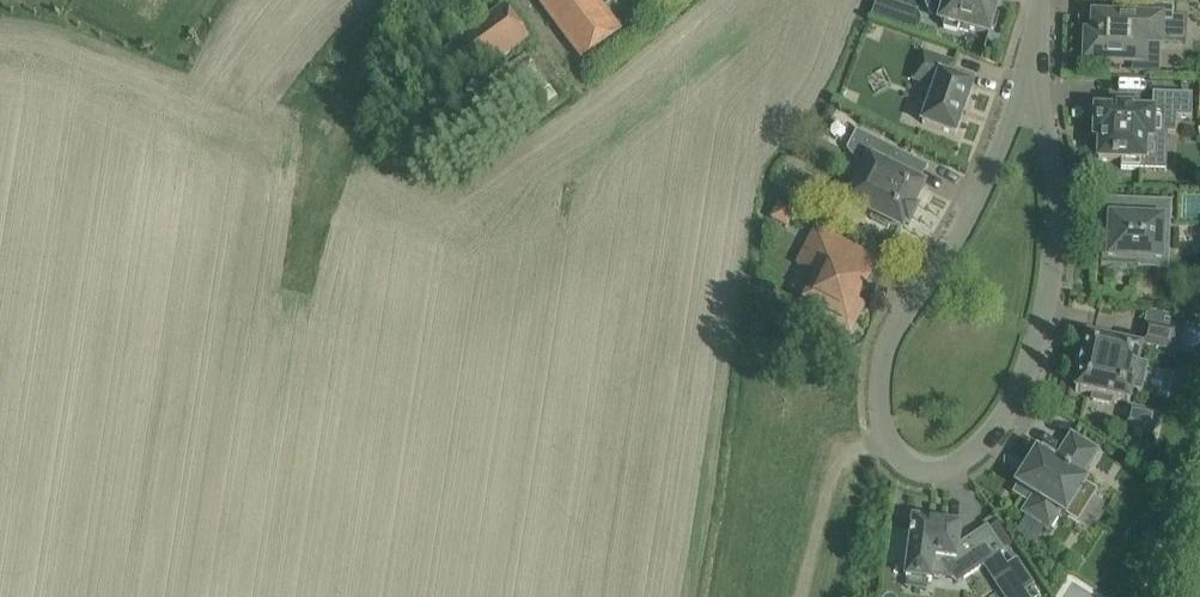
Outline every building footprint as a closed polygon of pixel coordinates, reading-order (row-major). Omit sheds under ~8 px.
[(582,61),(621,32),(596,0),(537,0),(582,61)] [(872,17),(917,32),(923,13),(883,0),(877,0),(872,17)] [(926,6),(932,15),(940,18),(939,22),(944,23),(943,28),(957,32),(959,27),(989,35),(998,0),(928,0),(926,6)] [(1081,42),(1080,59),(1085,59),(1085,63),(1143,65),(1144,42),(1160,43),(1160,32),(1175,32),(1176,8),(1135,2),(1135,14),(1127,14),(1127,20),(1094,19),(1094,38),(1086,38),(1086,42),(1081,42)] [(431,59),(445,79),(455,92),(484,71),(512,110),(523,101),(496,62),(528,39),(504,6),(431,59)] [(922,124),(933,128),(955,136),(973,86),(950,78),(955,65),(923,54),(913,83),(934,91),(922,124)] [(531,60),(530,61),(526,55),(503,70),(524,100),(547,84),(531,60)] [(1098,161),(1122,162),(1122,169),(1140,169),(1140,165),(1147,165),(1148,144),(1155,144),(1155,142),(1164,142),(1164,134),(1175,135),(1176,118),(1191,118),(1191,95),(1152,94),(1152,111),(1133,110),(1117,109),(1117,112),(1095,111),(1094,131),(1103,131),(1102,138),(1099,138),(1098,161)] [(888,228),(890,224),(902,230),(904,225),(909,227),(917,210),(913,208),(923,187),(895,173),(904,155),(856,131),(846,150),(863,173),(848,203),(873,215),(871,220),(888,228)] [(1101,266),(1125,267),(1140,268),(1140,261),(1161,262),(1163,223),(1169,223),(1170,204),(1128,202),(1127,220),(1110,219),(1109,232),(1102,232),(1101,266)] [(821,319),(828,322),(850,333),(864,305),(857,302),(867,282),(842,269),(852,248),(831,237),(816,229),(797,266),(818,277),(805,302),(825,312),(821,319)] [(1146,325),(1142,344),(1171,350),(1175,331),(1146,325)] [(1075,392),(1093,396),(1092,401),(1111,405),(1112,400),(1130,403),(1141,349),(1087,337),(1075,392)] [(1129,409),(1125,427),(1153,434),(1157,415),(1129,409)] [(1044,526),(1049,529),(1059,512),(1066,516),(1069,511),(1078,516),(1091,495),(1082,489),(1086,484),(1080,480),(1097,452),(1072,437),(1060,456),(1042,445),(1012,494),(1029,505),(1024,514),(1044,526)] [(964,578),(1003,552),(987,528),(958,547),(960,527),(913,521),(905,580),(932,583),(935,558),(952,560),(964,578)] [(990,578),(1003,596),(1016,596),(1033,586),(1016,560),(990,578)]
